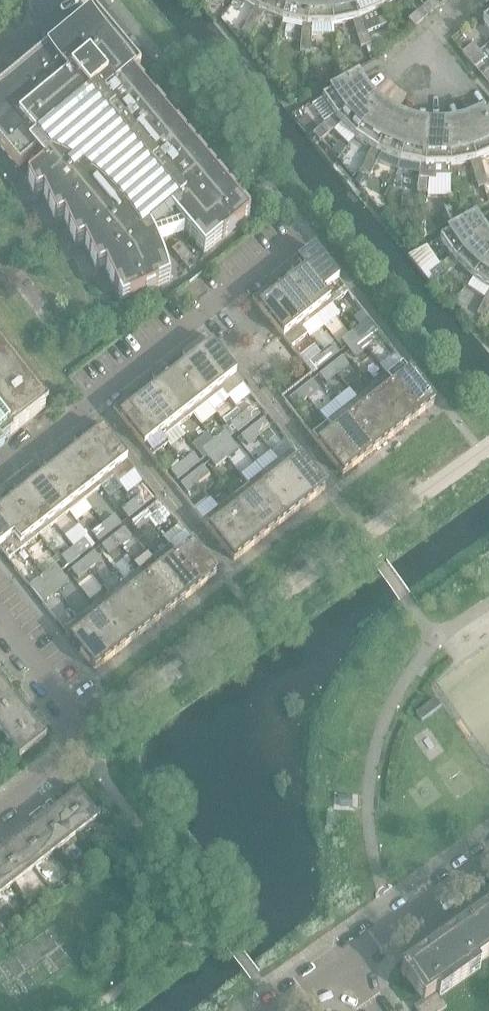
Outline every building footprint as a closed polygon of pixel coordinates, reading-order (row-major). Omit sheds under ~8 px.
[(288,0),(265,0),(259,11),(254,8),(241,33),(251,38),(264,13),(282,21),(288,0)] [(265,0),(242,0),(254,8),(259,11),(265,0)] [(310,0),(288,0),(282,21),(302,24),(307,25),(310,0)] [(330,0),(310,0),(307,25),(302,24),(300,52),(310,53),(313,25),(333,25),(330,0)] [(351,0),(330,0),(333,25),(352,21),(357,20),(351,0)] [(376,0),(351,0),(357,20),(352,21),(361,48),(371,44),(362,18),(381,10),(376,0)] [(381,10),(396,0),(376,0),(381,10)] [(433,0),(432,0),(423,7),(430,15),(439,7),(433,0)] [(19,169),(35,155),(44,165),(26,179),(35,197),(42,193),(55,222),(64,218),(76,246),(84,243),(97,271),(105,268),(121,304),(158,287),(158,286),(170,281),(167,269),(164,260),(159,248),(155,238),(183,229),(204,254),(222,239),(223,239),(249,217),(247,214),(246,215),(226,191),(227,190),(225,187),(223,188),(214,177),(215,176),(213,173),(212,174),(205,166),(206,165),(204,162),(203,164),(193,152),(194,151),(192,148),(191,149),(184,141),(185,140),(183,138),(182,139),(172,127),(174,126),(171,123),(170,125),(163,116),(165,115),(162,113),(161,114),(151,102),(153,101),(151,99),(149,100),(142,92),(144,91),(142,88),(140,89),(131,78),(132,76),(131,75),(140,67),(131,56),(93,10),(49,47),(1,87),(0,85),(0,146),(19,169)] [(423,20),(417,12),(408,20),(414,28),(423,20)] [(468,61),(479,52),(473,44),(462,53),(468,61)] [(474,68),(485,59),(479,52),(468,61),(474,68)] [(337,120),(367,95),(357,79),(322,98),(334,116),(337,120)] [(355,138),(380,107),(367,95),(337,120),(334,116),(313,134),(320,142),(341,124),(355,138)] [(377,152),(395,117),(380,107),(355,138),(372,149),(377,152)] [(480,116),(488,133),(488,110),(480,116)] [(480,116),(464,123),(475,160),(470,162),(478,188),(488,185),(480,159),(488,155),(488,133),(480,116)] [(400,161),(411,124),(395,117),(377,152),(372,149),(359,174),(368,179),(377,162),(398,170),(400,161)] [(475,160),(464,123),(446,127),(450,166),(470,162),(475,160)] [(425,166),(428,127),(411,124),(400,161),(398,170),(419,175),(420,165),(425,166)] [(450,166),(446,127),(428,127),(425,166),(420,165),(419,175),(417,193),(428,194),(430,166),(450,166)] [(339,143),(331,152),(339,158),(346,148),(339,143)] [(420,240),(446,226),(441,217),(430,223),(420,229),(420,240)] [(455,261),(485,236),(474,220),(440,239),(451,257),(455,261)] [(488,259),(488,240),(485,236),(455,261),(451,257),(430,275),(436,283),(458,265),(473,279),(488,259)] [(348,293),(314,250),(297,263),(328,302),(332,305),(348,293)] [(473,279),(488,290),(488,259),(473,279)] [(328,302),(297,263),(291,268),(292,268),(298,276),(289,283),(317,317),(332,305),(328,302)] [(317,317),(289,283),(282,289),(275,281),(275,280),(267,286),(301,330),(302,329),(317,317)] [(301,330),(267,286),(252,298),(291,348),(307,335),(302,329),(301,330)] [(477,315),(486,319),(488,313),(488,291),(477,315)] [(360,341),(376,328),(369,319),(352,331),(353,332),(360,341)] [(366,349),(382,336),(376,328),(360,341),(366,349)] [(360,341),(353,332),(352,332),(341,340),(348,350),(360,341)] [(244,385),(205,335),(188,348),(222,392),(227,398),(244,385)] [(355,358),(366,349),(360,341),(348,350),(355,358)] [(328,362),(339,353),(332,344),(321,353),(328,362)] [(222,392),(188,348),(182,353),(182,354),(183,354),(189,362),(180,369),(208,403),(222,392)] [(316,371),(328,362),(321,353),(309,362),(316,371)] [(338,375),(349,366),(342,357),(331,366),(338,375)] [(1,449),(3,447),(4,444),(5,442),(7,440),(27,424),(42,412),(0,358),(0,449),(1,449)] [(434,403),(420,385),(420,384),(403,362),(387,375),(418,416),(434,403)] [(208,403),(180,369),(173,375),(166,367),(166,366),(158,372),(193,415),(208,403)] [(326,384),(338,375),(331,366),(319,375),(326,384)] [(193,415),(158,372),(152,377),(152,378),(159,386),(150,393),(178,427),(193,415)] [(418,416),(387,375),(371,387),(403,428),(418,416)] [(307,399),(319,390),(312,381),(301,390),(307,399)] [(403,428),(371,387),(356,399),(388,440),(403,428)] [(178,427),(150,393),(142,399),(136,391),(136,390),(128,396),(162,439),(163,438),(178,427)] [(296,408),(307,399),(301,390),(289,399),(296,408)] [(162,439),(128,396),(113,408),(152,457),(168,444),(163,438),(162,439)] [(388,440),(356,399),(341,411),(373,452),(388,440)] [(249,424),(260,415),(253,406),(242,415),(249,424)] [(373,452),(341,411),(326,423),(358,464),(373,452)] [(237,433),(249,424),(242,415),(231,424),(237,433)] [(259,437),(270,428),(263,419),(252,428),(259,437)] [(135,471),(96,421),(80,434),(118,484),(135,471)] [(358,464),(326,423),(311,435),(342,476),(358,464)] [(234,436),(227,427),(224,430),(231,438),(234,436)] [(247,446),(259,437),(252,428),(240,437),(247,446)] [(220,450),(232,441),(225,432),(213,441),(220,450)] [(118,484),(80,434),(73,439),(73,440),(74,440),(80,448),(72,454),(99,489),(113,477),(118,484)] [(209,459),(220,450),(213,441),(202,450),(209,459)] [(227,458),(239,450),(232,441),(220,450),(227,458)] [(326,489),(294,448),(278,461),(309,502),(326,489)] [(216,467),(227,458),(220,450),(209,459),(216,467)] [(99,489),(72,454),(64,461),(57,453),(57,452),(50,457),(84,501),(99,489)] [(189,472),(200,463),(193,454),(182,463),(189,472)] [(84,501),(50,457),(43,463),(43,464),(44,463),(50,472),(42,478),(69,513),(84,501)] [(309,502),(278,461),(263,473),(294,514),(309,502)] [(177,481),(189,472),(182,463),(170,472),(177,481)] [(198,484),(210,475),(203,466),(191,475),(198,484)] [(294,514),(263,473),(247,485),(279,526),(294,514)] [(69,513),(42,478),(34,484),(27,476),(27,475),(20,481),(54,524),(69,513)] [(187,493),(198,484),(191,475),(180,484),(187,493)] [(54,524),(20,481),(13,487),(20,495),(11,502),(38,537),(54,524)] [(279,526),(247,485),(232,496),(264,538),(279,526)] [(140,510),(151,501),(144,492),(133,501),(140,510)] [(264,538),(232,496),(217,509),(249,549),(264,538)] [(129,519),(140,510),(133,501),(122,510),(129,519)] [(11,502),(3,508),(0,504),(0,518),(24,548),(38,537),(11,502)] [(150,522),(161,513),(154,505),(143,514),(150,522)] [(249,549),(217,509),(202,521),(234,561),(249,549)] [(138,531),(150,522),(143,514),(131,523),(138,531)] [(110,534),(121,525),(114,516),(103,525),(110,534)] [(0,518),(0,552),(7,561),(24,548),(0,518)] [(98,543),(110,534),(103,525),(91,534),(98,543)] [(120,546),(131,537),(124,528),(113,537),(120,546)] [(217,575),(185,534),(169,547),(200,588),(217,575)] [(108,555),(120,546),(113,537),(101,546),(108,555)] [(80,557),(91,548),(84,540),(73,549),(80,557)] [(200,588),(169,547),(154,558),(185,600),(200,588)] [(68,566),(80,557),(73,549),(61,557),(68,566)] [(89,570),(101,561),(94,552),(83,561),(89,570)] [(185,600),(154,558),(138,571),(170,611),(185,600)] [(78,579),(89,570),(83,561),(71,570),(78,579)] [(62,574),(61,572),(55,565),(44,574),(51,583),(62,574)] [(170,611),(138,571),(123,583),(155,623),(170,611)] [(35,596),(51,583),(44,574),(28,587),(35,596)] [(58,591),(69,583),(62,574),(51,583),(58,591)] [(41,604),(58,592),(58,591),(51,583),(35,596),(41,604)] [(155,623),(123,583),(108,594),(140,635),(155,623)] [(140,635),(108,594),(93,606),(125,647),(140,635)] [(125,647),(93,606),(78,618),(110,659),(125,647)] [(110,659),(78,618),(62,630),(79,652),(80,652),(94,671),(110,659)] [(11,692),(0,679),(0,703),(12,693),(11,692)] [(24,710),(12,693),(0,703),(0,731),(3,735),(28,714),(24,710)] [(19,757),(46,736),(45,734),(44,735),(28,714),(3,735),(19,755),(18,756),(19,757)] [(100,819),(78,791),(77,792),(77,793),(56,809),(77,835),(97,819),(98,820),(100,819)] [(77,835),(56,809),(36,825),(56,851),(77,835)] [(56,851),(36,825),(15,842),(35,868),(56,851)] [(15,842),(0,854),(0,867),(14,884),(35,868),(15,842)] [(0,867),(0,895),(14,884),(0,867)] [(467,924),(488,955),(488,908),(467,924)] [(460,983),(480,969),(477,964),(488,956),(488,955),(467,924),(402,970),(402,969),(401,970),(403,973),(402,974),(405,979),(406,978),(423,1001),(414,1007),(417,1010),(442,1010),(447,1008),(439,997),(460,983)]
